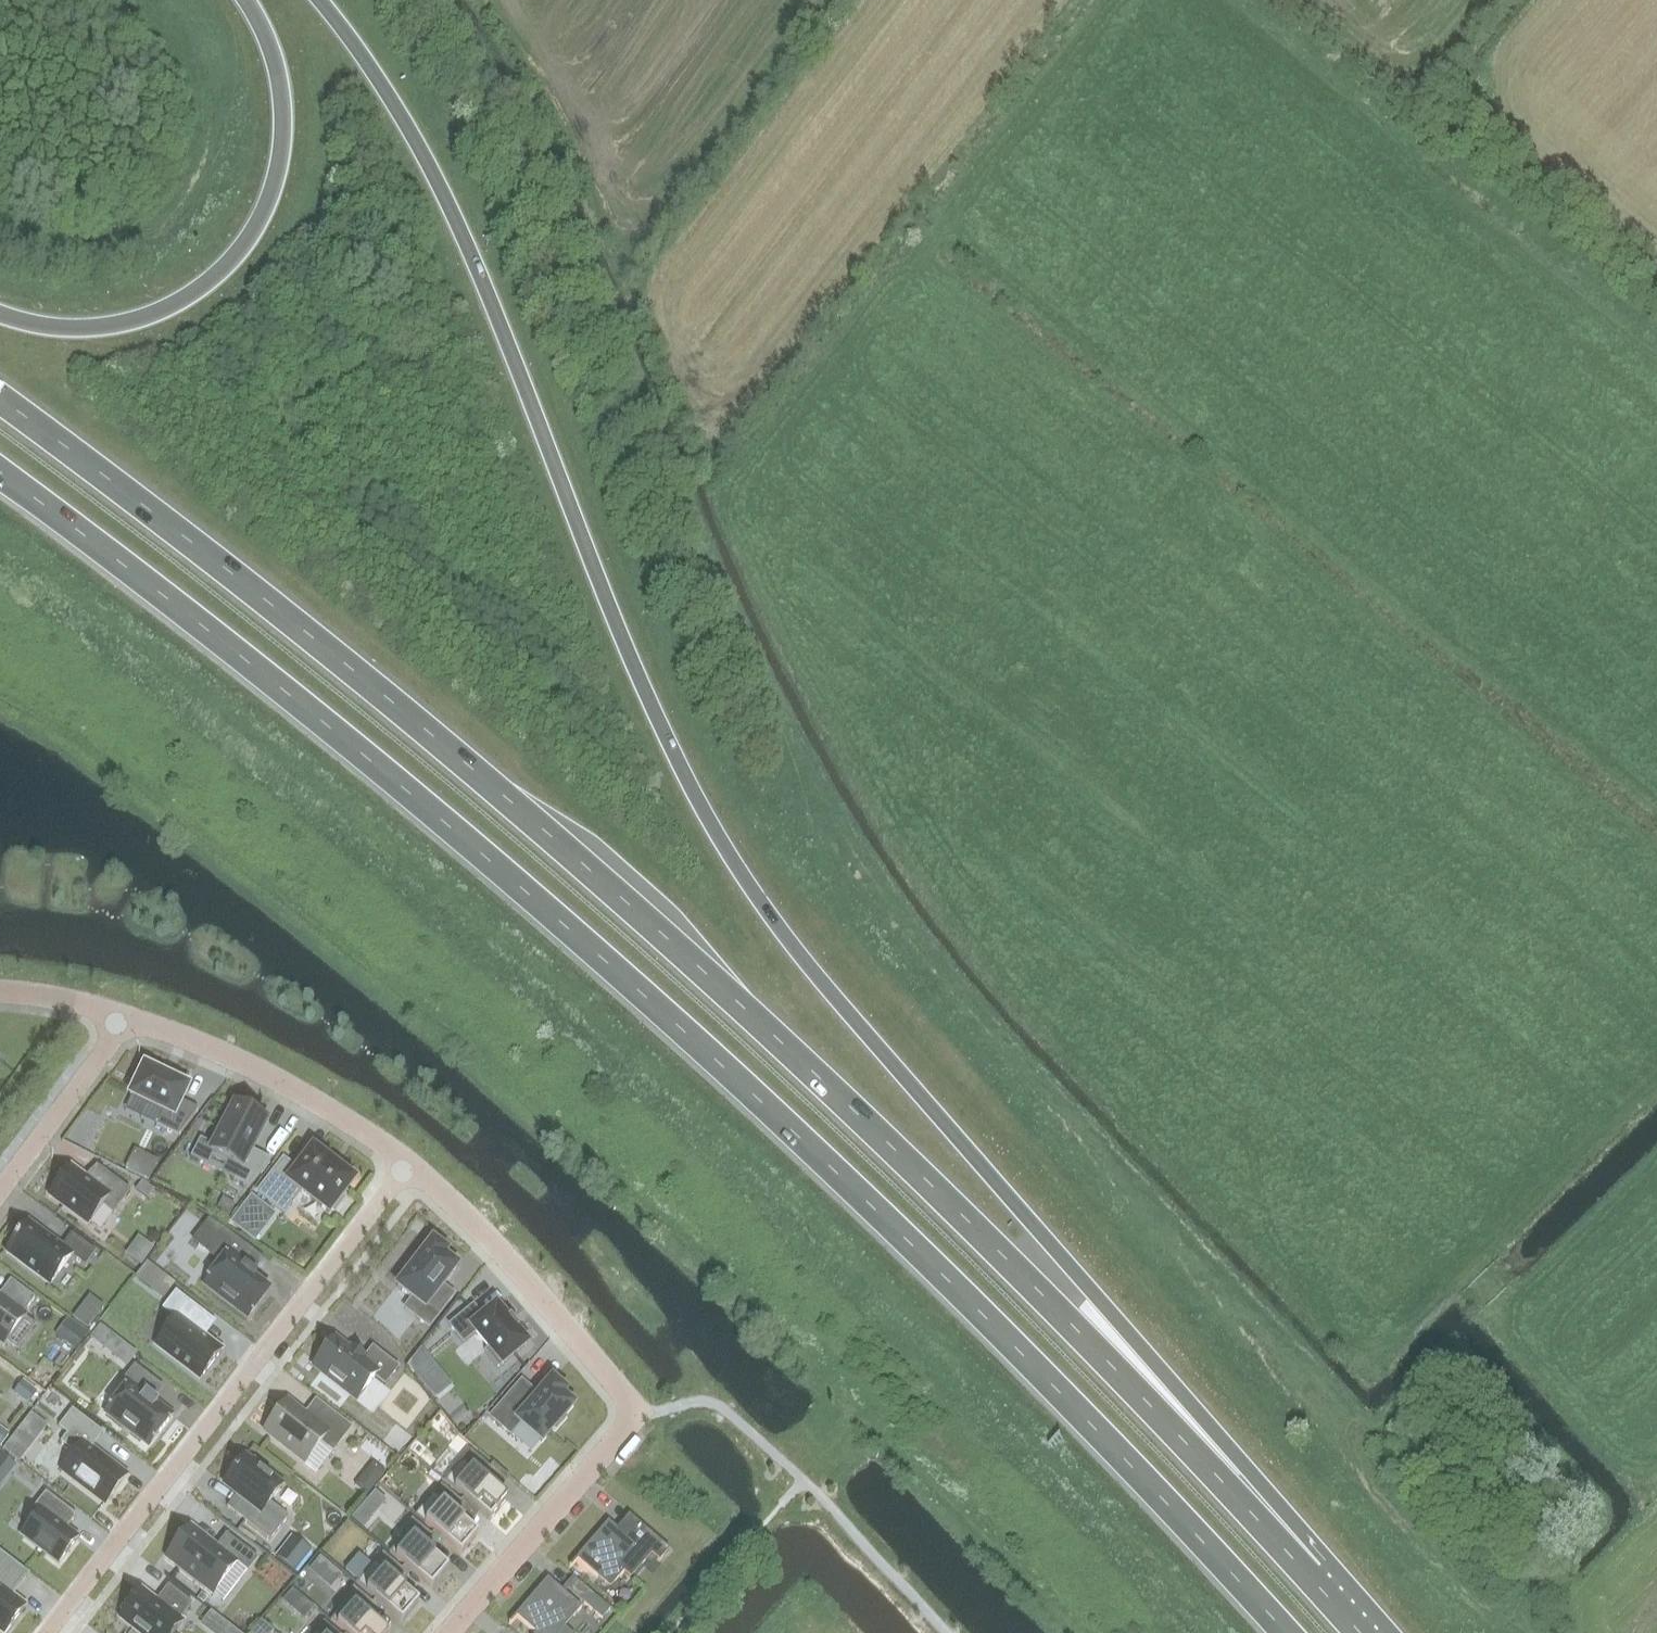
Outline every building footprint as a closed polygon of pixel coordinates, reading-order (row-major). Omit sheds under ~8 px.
[(144,1067),(130,1096),(163,1112),(157,1126),(179,1136),(199,1110),(182,1101),(188,1088),(144,1067)] [(235,1106),(211,1152),(241,1167),(234,1180),(249,1188),(271,1160),(252,1150),(266,1122),(235,1106)] [(284,1160),(258,1193),(285,1213),(301,1191),(329,1213),(332,1210),(335,1212),(345,1199),(342,1197),(354,1180),(313,1149),(297,1170),(284,1160)] [(158,1161),(147,1155),(137,1174),(149,1180),(158,1161)] [(71,1166),(49,1195),(89,1225),(104,1205),(114,1212),(130,1191),(96,1166),(86,1177),(71,1166)] [(142,1181),(136,1190),(148,1199),(155,1190),(142,1181)] [(254,1193),(233,1221),(255,1238),(276,1210),(254,1193)] [(209,1220),(193,1241),(213,1260),(215,1257),(221,1262),(219,1264),(204,1285),(220,1296),(218,1298),(231,1308),(233,1306),(249,1317),(268,1292),(253,1279),(256,1275),(253,1273),(252,1273),(245,1267),(256,1254),(225,1230),(209,1220)] [(15,1241),(6,1252),(50,1285),(71,1256),(85,1267),(96,1252),(72,1233),(62,1247),(28,1223),(17,1237),(15,1241)] [(408,1274),(398,1287),(412,1298),(424,1308),(416,1318),(429,1328),(449,1302),(438,1294),(444,1286),(447,1282),(446,1281),(457,1267),(444,1256),(446,1252),(433,1241),(419,1259),(415,1255),(403,1271),(408,1274)] [(146,1263),(135,1278),(149,1289),(161,1273),(146,1263)] [(4,1346),(27,1316),(24,1314),(35,1298),(11,1280),(0,1294),(0,1342),(4,1346)] [(176,1319),(156,1345),(201,1379),(222,1351),(194,1330),(206,1315),(176,1291),(163,1309),(176,1319)] [(90,1295),(74,1318),(89,1329),(105,1307),(90,1295)] [(473,1306),(450,1326),(464,1342),(476,1333),(489,1349),(486,1352),(499,1367),(527,1344),(516,1330),(518,1328),(510,1319),(508,1321),(496,1307),(483,1318),(473,1306)] [(69,1319),(56,1336),(76,1350),(88,1334),(69,1319)] [(319,1360),(315,1366),(358,1399),(375,1377),(386,1386),(399,1368),(373,1348),(365,1358),(353,1349),(351,1352),(335,1340),(331,1345),(330,1345),(318,1360),(319,1360)] [(118,1341),(109,1352),(126,1366),(135,1355),(118,1341)] [(452,1387),(422,1349),(407,1367),(435,1401),(452,1387)] [(129,1383),(107,1412),(150,1445),(173,1415),(141,1391),(152,1377),(135,1365),(124,1379),(129,1383)] [(522,1382),(491,1417),(511,1435),(521,1423),(542,1441),(554,1428),(556,1430),(567,1417),(565,1415),(573,1405),(562,1396),(565,1392),(552,1380),(537,1398),(532,1394),(534,1392),(522,1382)] [(24,1381),(12,1398),(28,1409),(40,1393),(24,1381)] [(53,1389),(41,1405),(53,1413),(64,1397),(53,1389)] [(288,1401),(264,1431),(305,1463),(322,1442),(333,1451),(351,1428),(324,1406),(313,1420),(288,1401)] [(73,1409),(59,1427),(60,1428),(62,1425),(70,1431),(61,1442),(62,1443),(63,1441),(77,1452),(61,1472),(62,1472),(63,1471),(75,1480),(74,1481),(92,1495),(93,1494),(104,1502),(103,1504),(104,1505),(128,1474),(127,1473),(125,1475),(109,1462),(109,1463),(97,1454),(99,1452),(88,1444),(98,1431),(103,1434),(104,1433),(73,1409)] [(30,1413),(3,1450),(20,1463),(48,1427),(30,1413)] [(8,1433),(0,1427),(0,1444),(8,1433)] [(471,1451),(445,1482),(490,1521),(500,1509),(507,1500),(482,1479),(491,1469),(471,1451)] [(3,1456),(0,1460),(0,1482),(14,1464),(3,1456)] [(244,1457),(224,1483),(255,1507),(245,1521),(271,1541),(289,1517),(270,1502),(282,1486),(259,1469),(260,1467),(253,1461),(251,1463),(244,1457)] [(375,1459),(356,1483),(368,1492),(387,1469),(375,1459)] [(436,1512),(425,1524),(461,1555),(471,1543),(478,1535),(453,1513),(462,1503),(442,1485),(426,1504),(436,1512)] [(40,1512),(23,1535),(59,1563),(78,1539),(66,1530),(77,1516),(46,1492),(35,1507),(40,1512)] [(364,1529),(375,1515),(363,1506),(352,1519),(364,1529)] [(609,1522),(576,1559),(578,1561),(598,1578),(610,1589),(620,1577),(624,1573),(631,1579),(652,1555),(660,1562),(670,1550),(630,1515),(617,1529),(609,1522)] [(408,1534),(390,1553),(431,1589),(448,1569),(423,1547),(433,1535),(414,1518),(403,1530),(408,1534)] [(191,1527),(166,1559),(213,1594),(237,1563),(248,1572),(259,1559),(226,1534),(217,1546),(191,1527)] [(292,1533),(277,1553),(295,1568),(311,1548),(292,1533)] [(383,1553),(357,1584),(402,1623),(419,1603),(393,1581),(402,1570),(383,1553)] [(3,1632),(5,1632),(26,1607),(11,1595),(26,1576),(28,1577),(29,1576),(0,1554),(0,1630),(3,1632)] [(318,1575),(330,1561),(321,1554),(310,1568),(318,1575)] [(516,1616),(517,1617),(536,1632),(560,1632),(582,1608),(548,1578),(516,1616)] [(121,1618),(140,1632),(175,1632),(183,1623),(180,1620),(193,1604),(168,1585),(160,1597),(162,1598),(158,1604),(141,1591),(121,1618)] [(291,1604),(301,1592),(293,1586),(283,1598),(291,1604)] [(332,1622),(345,1632),(385,1632),(364,1614),(373,1604),(354,1587),(345,1598),(349,1602),(332,1622)] [(594,1595),(586,1605),(602,1619),(603,1618),(601,1616),(608,1609),(610,1611),(611,1610),(594,1595)] [(314,1632),(338,1632),(324,1622),(316,1632),(315,1632),(314,1632)]
